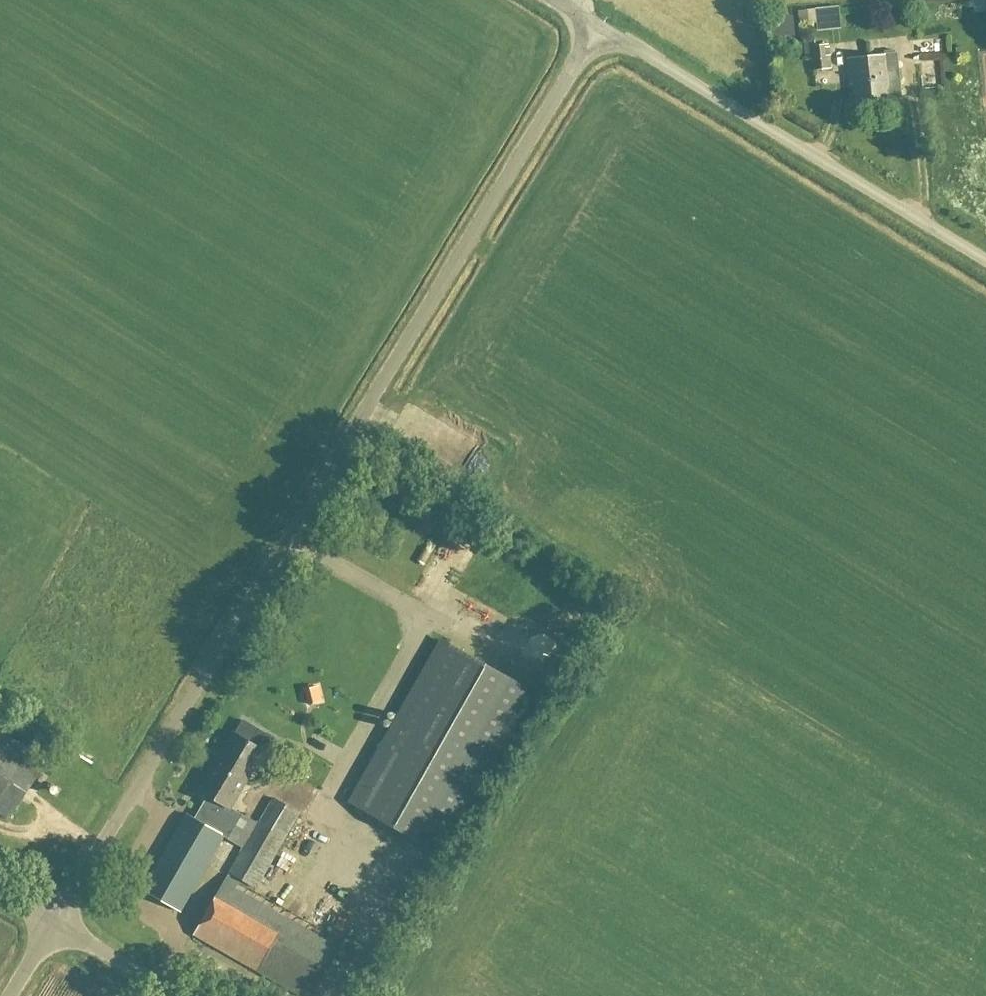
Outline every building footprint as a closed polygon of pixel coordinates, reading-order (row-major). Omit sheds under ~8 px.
[(978,0),(978,15),(985,15),(985,0),(978,0)] [(815,9),(798,11),(800,25),(816,23),(815,9)] [(820,10),(821,33),(845,32),(844,9),(820,10)] [(791,18),(770,20),(772,39),(793,37),(791,18)] [(813,72),(830,70),(828,47),(814,48),(813,42),(804,43),(805,61),(812,60),(813,72)] [(889,99),(900,98),(895,55),(847,60),(850,86),(852,86),(854,103),(889,100),(889,99)] [(944,84),(943,58),(925,59),(926,84),(944,84)] [(506,679),(443,643),(351,806),(414,841),(506,679)] [(249,745),(263,753),(271,739),(257,731),(249,745)] [(255,766),(263,753),(249,745),(233,736),(215,768),(245,784),(251,773),(256,776),(260,768),(255,766)] [(44,768),(0,738),(0,816),(8,822),(44,768)] [(245,784),(215,768),(200,794),(207,798),(194,820),(186,816),(142,892),(180,913),(223,838),(228,840),(241,817),(230,810),(245,784)] [(257,890),(300,815),(271,798),(228,874),(257,890)] [(343,943),(227,878),(194,937),(298,995),(314,995),(343,943)]
